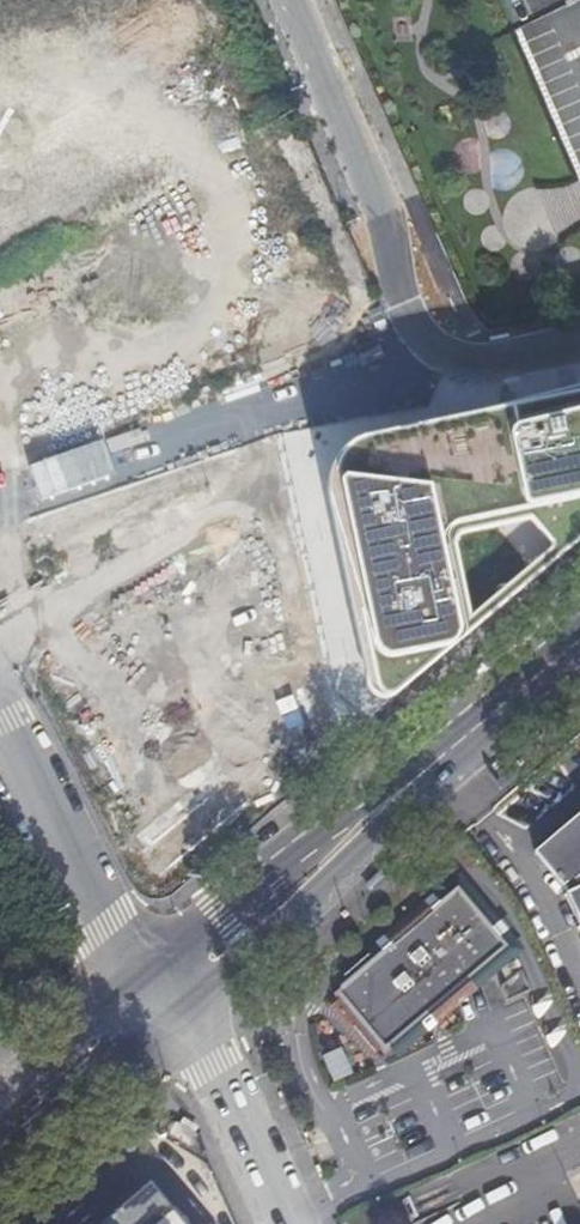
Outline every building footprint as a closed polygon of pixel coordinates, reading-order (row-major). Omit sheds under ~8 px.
[(364,447),(350,455),(341,466),(337,477),(336,490),(378,688),(385,699),(396,700),(458,648),(459,645),(459,636),(437,517),(494,505),(498,510),(505,511),(511,507),(511,501),(521,499),(523,511),(554,549),(561,555),(568,554),(579,544),(579,391),(505,411),(503,420),(460,432),(455,426),(450,425),(444,429),(442,436),(417,440),(415,436),(412,435),(364,447)] [(535,853),(560,890),(564,897),(561,898),(561,900),(563,899),(577,930),(575,931),(576,934),(578,932),(579,935),(579,816),(535,853)] [(339,1003),(388,1064),(497,975),(495,973),(514,957),(472,902),(452,918),(449,915),(339,1003)] [(522,985),(504,999),(510,1014),(534,1003),(526,984),(522,985)] [(147,1189),(106,1223),(176,1223),(147,1189)]
